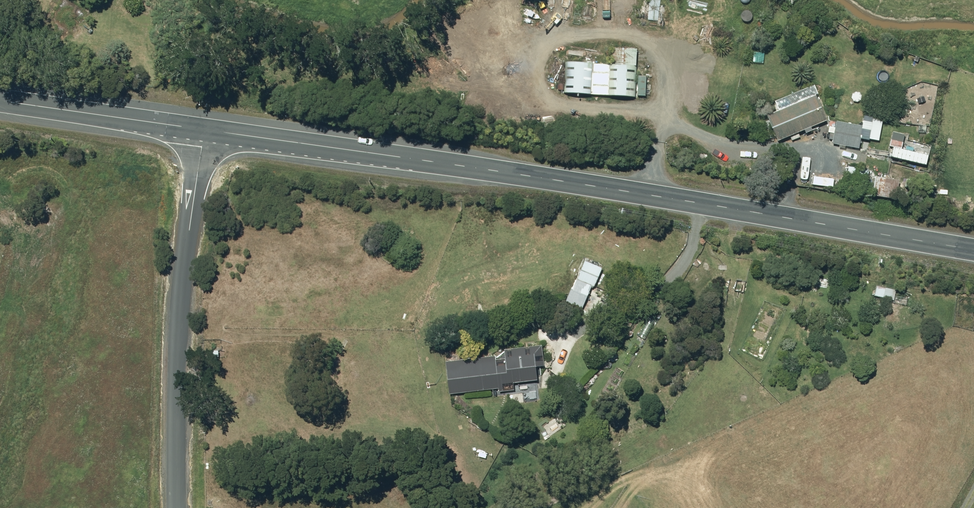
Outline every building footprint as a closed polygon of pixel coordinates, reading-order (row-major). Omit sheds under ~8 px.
[(611,62),(565,60),(564,92),(648,96),(649,76),(639,76),(640,47),(612,46),(611,62)] [(778,139),(779,139),(805,129),(807,133),(815,130),(814,126),(829,120),(816,84),(774,99),(778,110),(773,112),(768,114),(778,139)] [(865,126),(836,122),(833,144),(863,148),(865,126)] [(893,157),(894,157),(928,164),(932,146),(896,139),(893,157)] [(902,178),(876,174),(874,194),(899,198),(902,178)] [(606,267),(587,257),(562,305),(581,315),(606,267)] [(447,358),(449,393),(505,387),(505,392),(518,391),(517,380),(541,377),(539,363),(547,363),(545,340),(497,345),(498,353),(447,358)]
